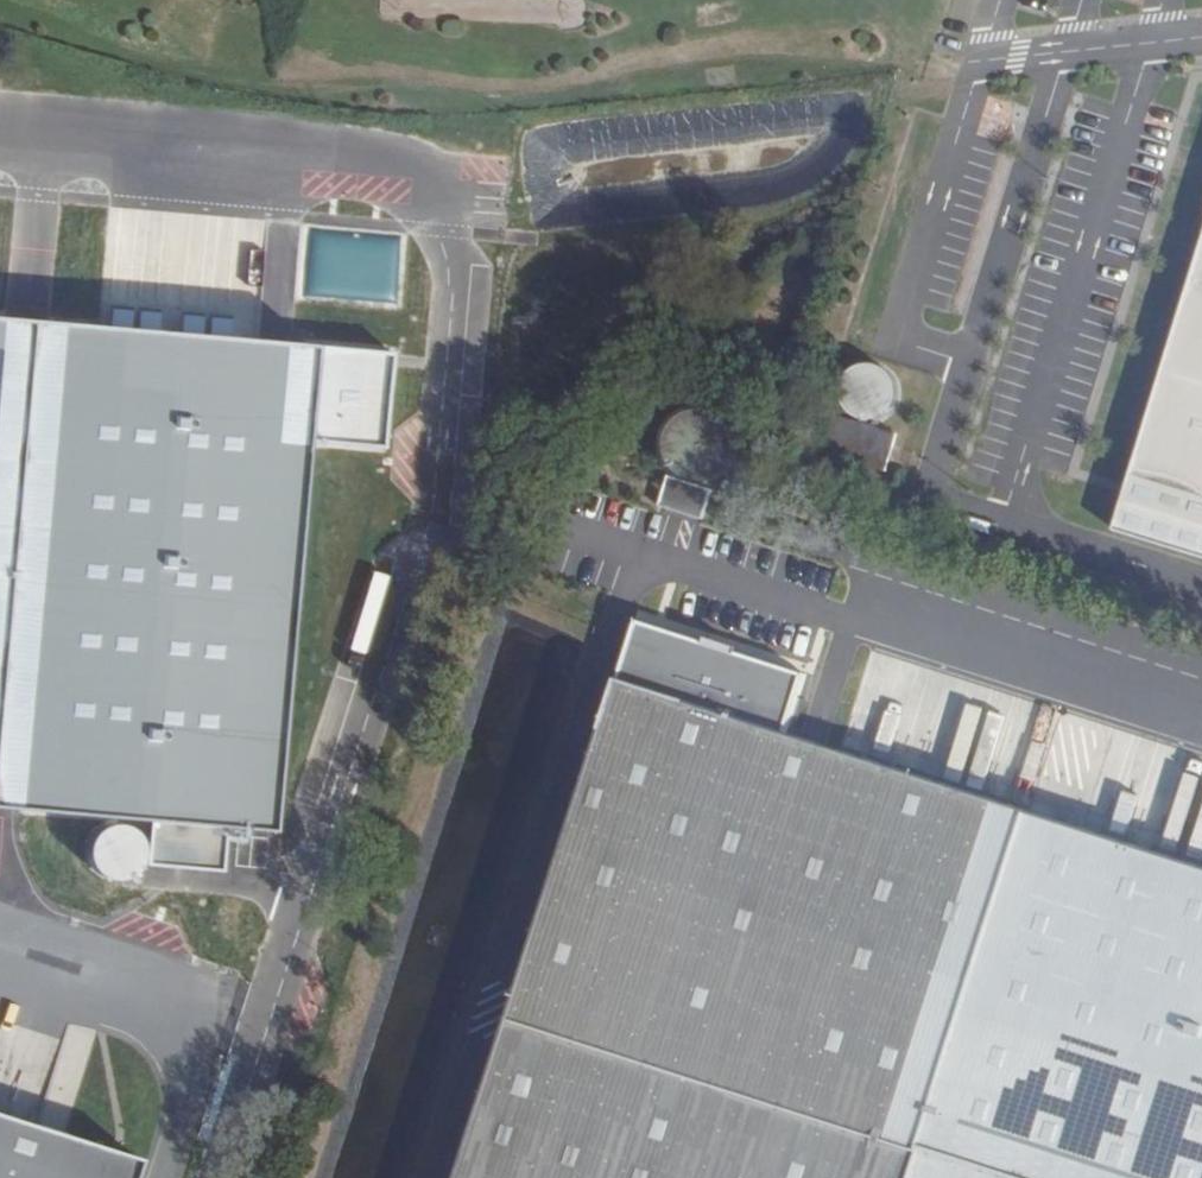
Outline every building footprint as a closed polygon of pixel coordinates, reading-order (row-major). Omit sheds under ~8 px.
[(1191,247),(1187,261),(1168,322),(1163,338),(1142,406),(1134,432),(1119,482),(1103,534),(1201,564),(1201,211),(1191,247)] [(261,940),(334,712),(282,697),(307,617),(315,620),(373,436),(309,417),(307,426),(0,328),(0,855),(261,940)] [(860,410),(867,417),(877,421),(887,422),(897,419),(905,412),(909,403),(911,393),(908,383),(903,375),(894,369),(884,367),(874,368),(865,373),(859,381),(855,391),(856,401),(860,410)] [(662,508),(707,521),(716,493),(706,488),(718,486),(729,478),(738,464),(740,452),(737,437),(717,419),(698,417),(682,424),(674,433),(669,444),(668,455),(670,462),(675,474),(685,483),(672,477),(662,508)] [(621,686),(466,1177),(1201,1177),(1201,872),(621,686)] [(133,1162),(0,1119),(0,1177),(128,1177),(133,1162)]
